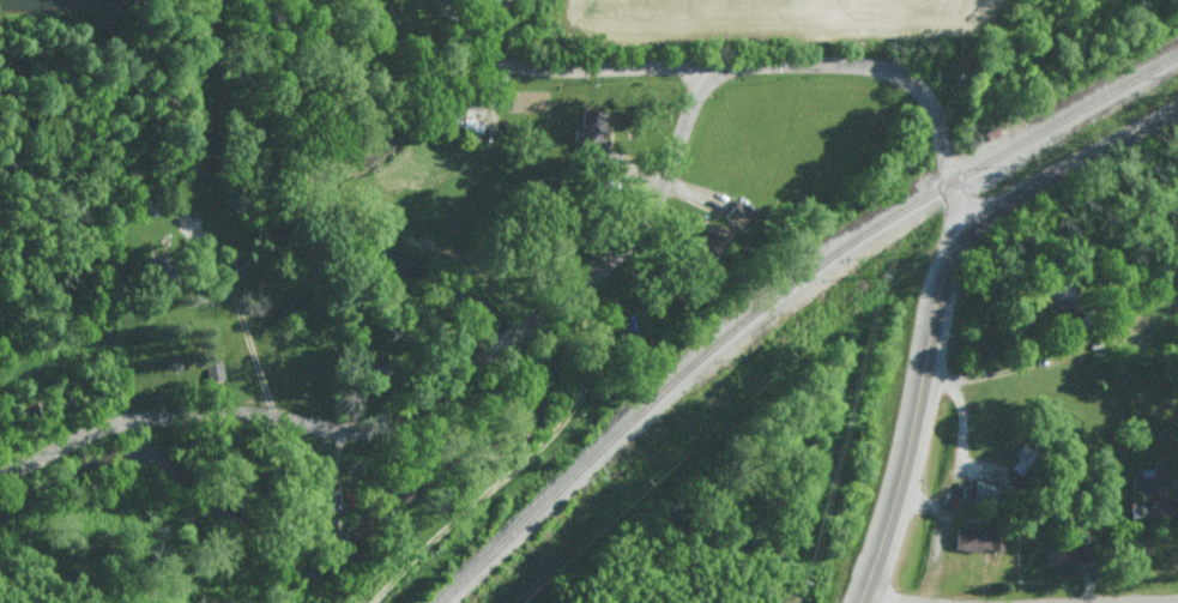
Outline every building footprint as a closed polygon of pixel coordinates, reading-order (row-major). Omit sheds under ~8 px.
[(579,140),(607,141),(608,109),(580,108),(579,140)] [(485,121),(465,116),(462,127),(482,132),(485,121)] [(744,227),(755,207),(736,198),(726,218),(744,227)] [(179,262),(164,259),(161,274),(176,277),(179,262)] [(1046,301),(1074,309),(1081,285),(1053,277),(1046,301)] [(206,380),(225,377),(223,360),(204,362),(206,380)] [(1014,465),(1021,473),(1040,456),(1026,442),(1015,452),(1021,459),(1014,465)] [(1156,475),(1132,476),(1133,515),(1164,514),(1164,485),(1157,485),(1156,475)] [(1002,482),(977,480),(975,503),(999,505),(1002,482)] [(1002,531),(959,526),(957,546),(1000,551),(1002,531)] [(1080,573),(1080,546),(1057,545),(1056,572),(1080,573)]
